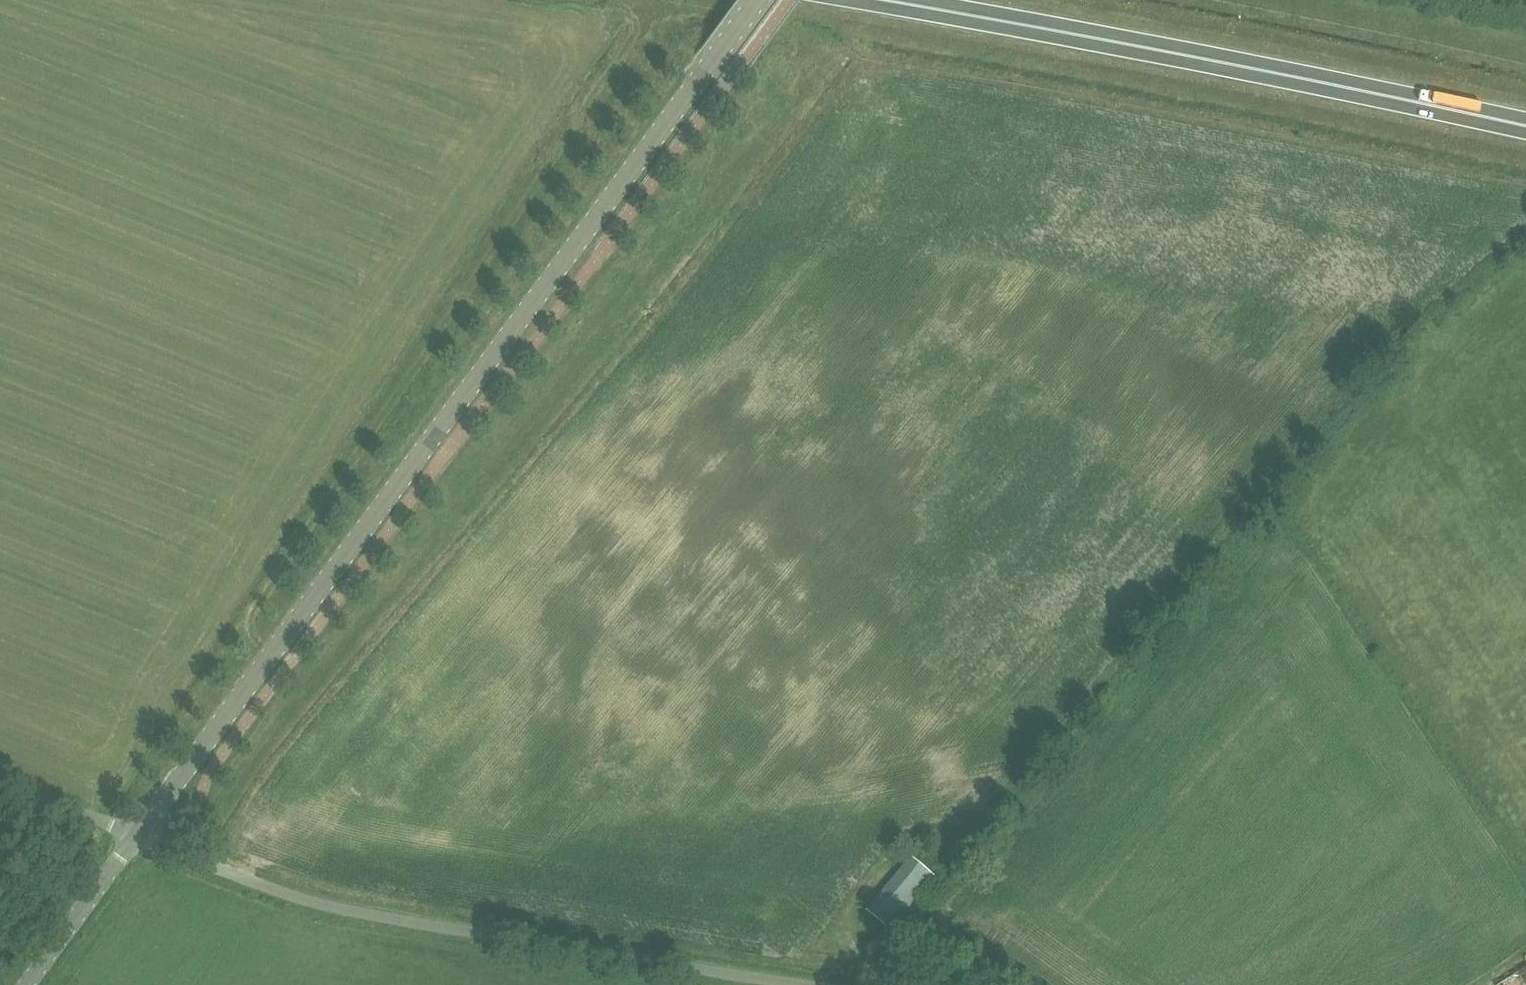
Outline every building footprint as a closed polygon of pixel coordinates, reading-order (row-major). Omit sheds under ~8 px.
[(1499,984),(1525,984),(1525,968),(1499,984)]
